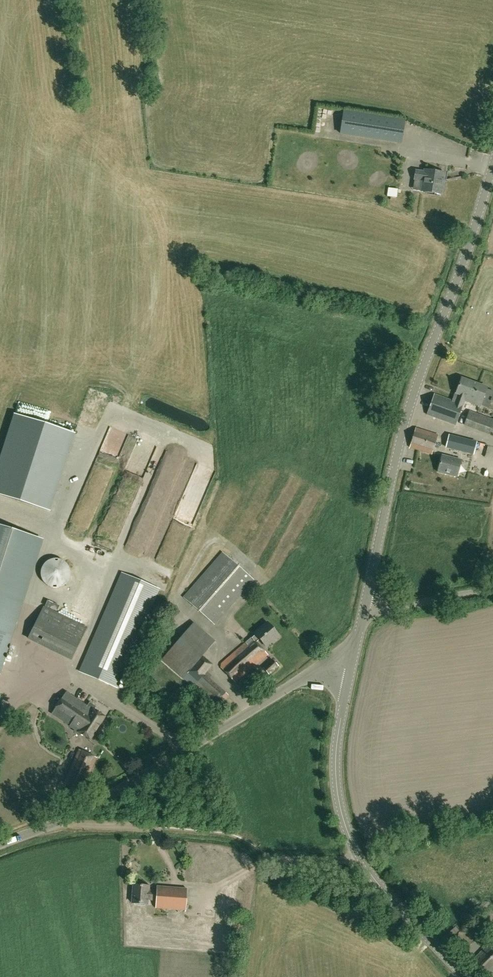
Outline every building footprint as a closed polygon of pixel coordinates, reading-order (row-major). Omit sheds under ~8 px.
[(401,143),(405,120),(344,110),(340,133),(401,143)] [(445,173),(424,169),(424,171),(416,170),(414,179),(413,190),(421,191),(442,194),(445,173)] [(411,200),(413,191),(393,187),(391,196),(402,198),(401,204),(406,205),(408,200),(411,200)] [(424,379),(429,382),(437,362),(432,360),(424,379)] [(480,406),(487,388),(461,378),(456,393),(461,394),(458,403),(434,394),(427,414),(455,425),(464,400),(480,406)] [(470,411),(465,424),(489,433),(490,431),(492,432),(492,419),(470,411)] [(432,454),(438,435),(416,428),(409,447),(432,454)] [(474,455),(477,441),(449,434),(445,448),(474,455)] [(457,476),(461,460),(442,455),(438,472),(457,476)] [(41,539),(31,536),(0,526),(0,668),(41,539)] [(214,624),(253,579),(223,553),(184,597),(214,624)] [(117,687),(159,589),(122,573),(80,671),(117,687)] [(53,599),(51,610),(66,612),(68,601),(53,599)] [(71,659),(86,627),(43,606),(27,637),(71,659)] [(217,707),(228,695),(205,675),(213,665),(202,655),(215,641),(194,622),(173,646),(173,647),(162,659),(217,707)] [(266,646),(279,635),(267,622),(255,633),(255,634),(222,664),(222,668),(235,683),(268,654),(256,642),(260,639),(266,646)] [(269,675),(279,666),(272,659),(262,668),(269,675)] [(90,702),(87,707),(65,693),(51,715),(89,740),(104,718),(93,711),(96,706),(90,702)] [(177,720),(182,715),(172,705),(168,709),(177,720)] [(187,714),(192,710),(187,705),(183,709),(187,714)] [(82,791),(97,758),(79,750),(64,783),(82,791)] [(156,892),(148,892),(149,886),(133,885),(132,903),(147,904),(148,900),(156,900),(155,908),(186,910),(187,888),(157,886),(156,892)] [(484,901),(481,905),(472,913),(476,917),(485,909),(490,904),(489,902),(484,901)] [(474,937),(479,933),(473,927),(469,931),(474,937)] [(471,961),(487,976),(492,971),(492,940),(471,961)]
